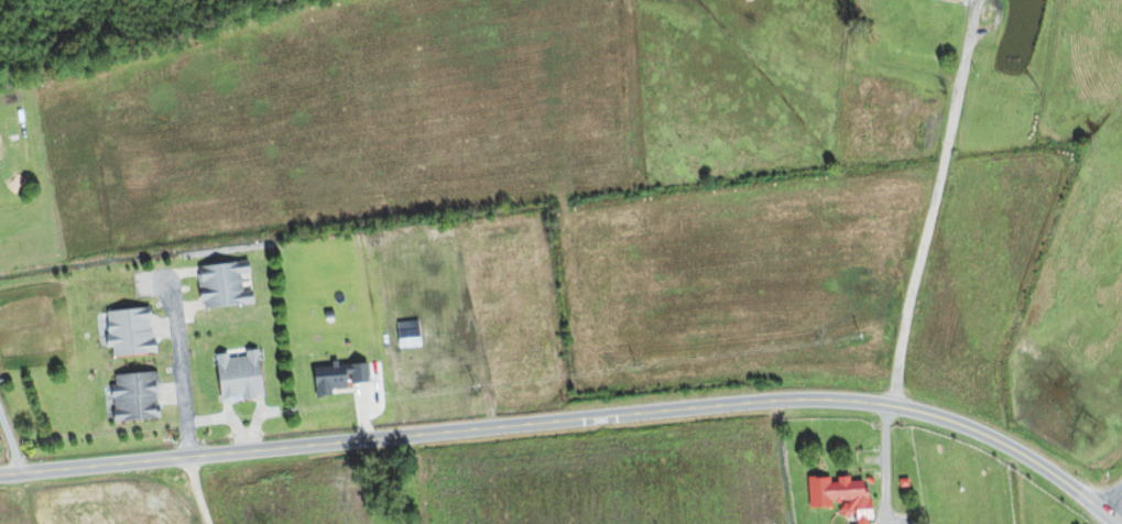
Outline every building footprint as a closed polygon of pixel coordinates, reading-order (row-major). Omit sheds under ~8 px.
[(107,348),(108,357),(150,353),(145,308),(96,313),(100,349),(107,348)] [(210,355),(214,402),(259,398),(255,350),(210,355)] [(154,420),(152,373),(105,375),(107,422),(154,420)] [(866,480),(826,481),(826,502),(848,501),(849,523),(866,523),(866,480)]
